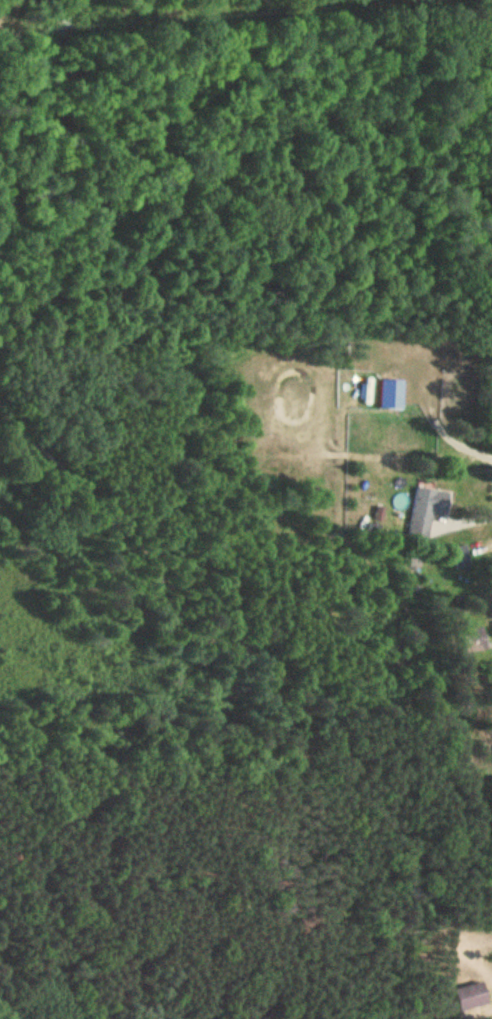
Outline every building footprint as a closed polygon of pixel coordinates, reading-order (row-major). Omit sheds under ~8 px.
[(399,373),(380,373),(380,412),(399,412),(399,373)] [(408,537),(429,539),(432,514),(447,516),(450,492),(414,487),(408,537)] [(459,1009),(489,1003),(484,981),(455,987),(459,1009)]
